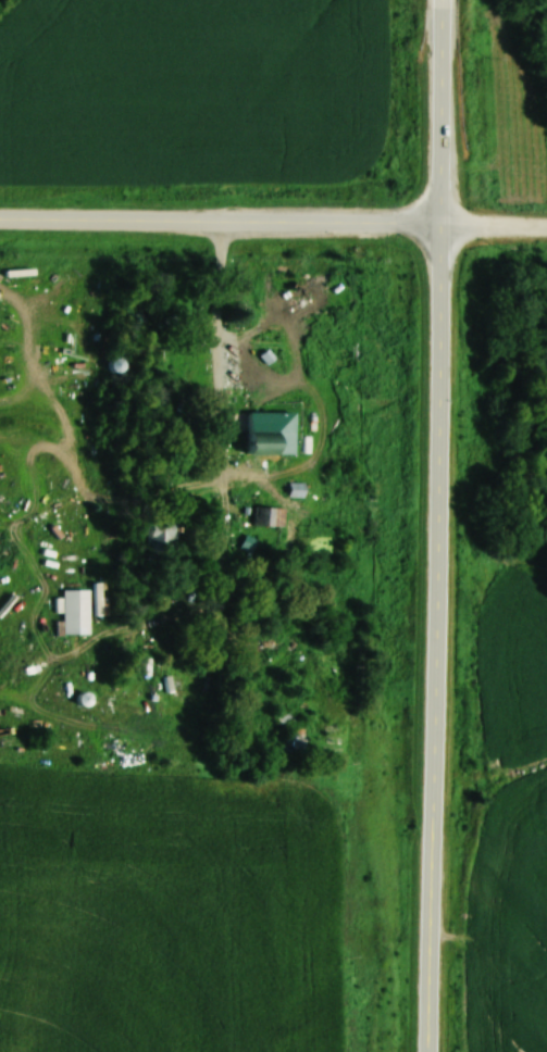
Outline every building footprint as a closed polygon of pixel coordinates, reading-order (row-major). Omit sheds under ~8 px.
[(246,455),(288,455),(288,419),(263,419),(263,429),(246,429),(246,455)] [(308,483),(289,483),(289,497),(308,497),(308,483)] [(287,527),(287,508),(255,508),(255,527),(287,527)] [(176,548),(176,522),(146,522),(146,548),(176,548)] [(64,635),(91,635),(91,590),(64,590),(64,635)] [(142,697),(167,697),(167,638),(142,638),(142,697)] [(288,746),(298,743),(294,732),(285,735),(288,746)]
